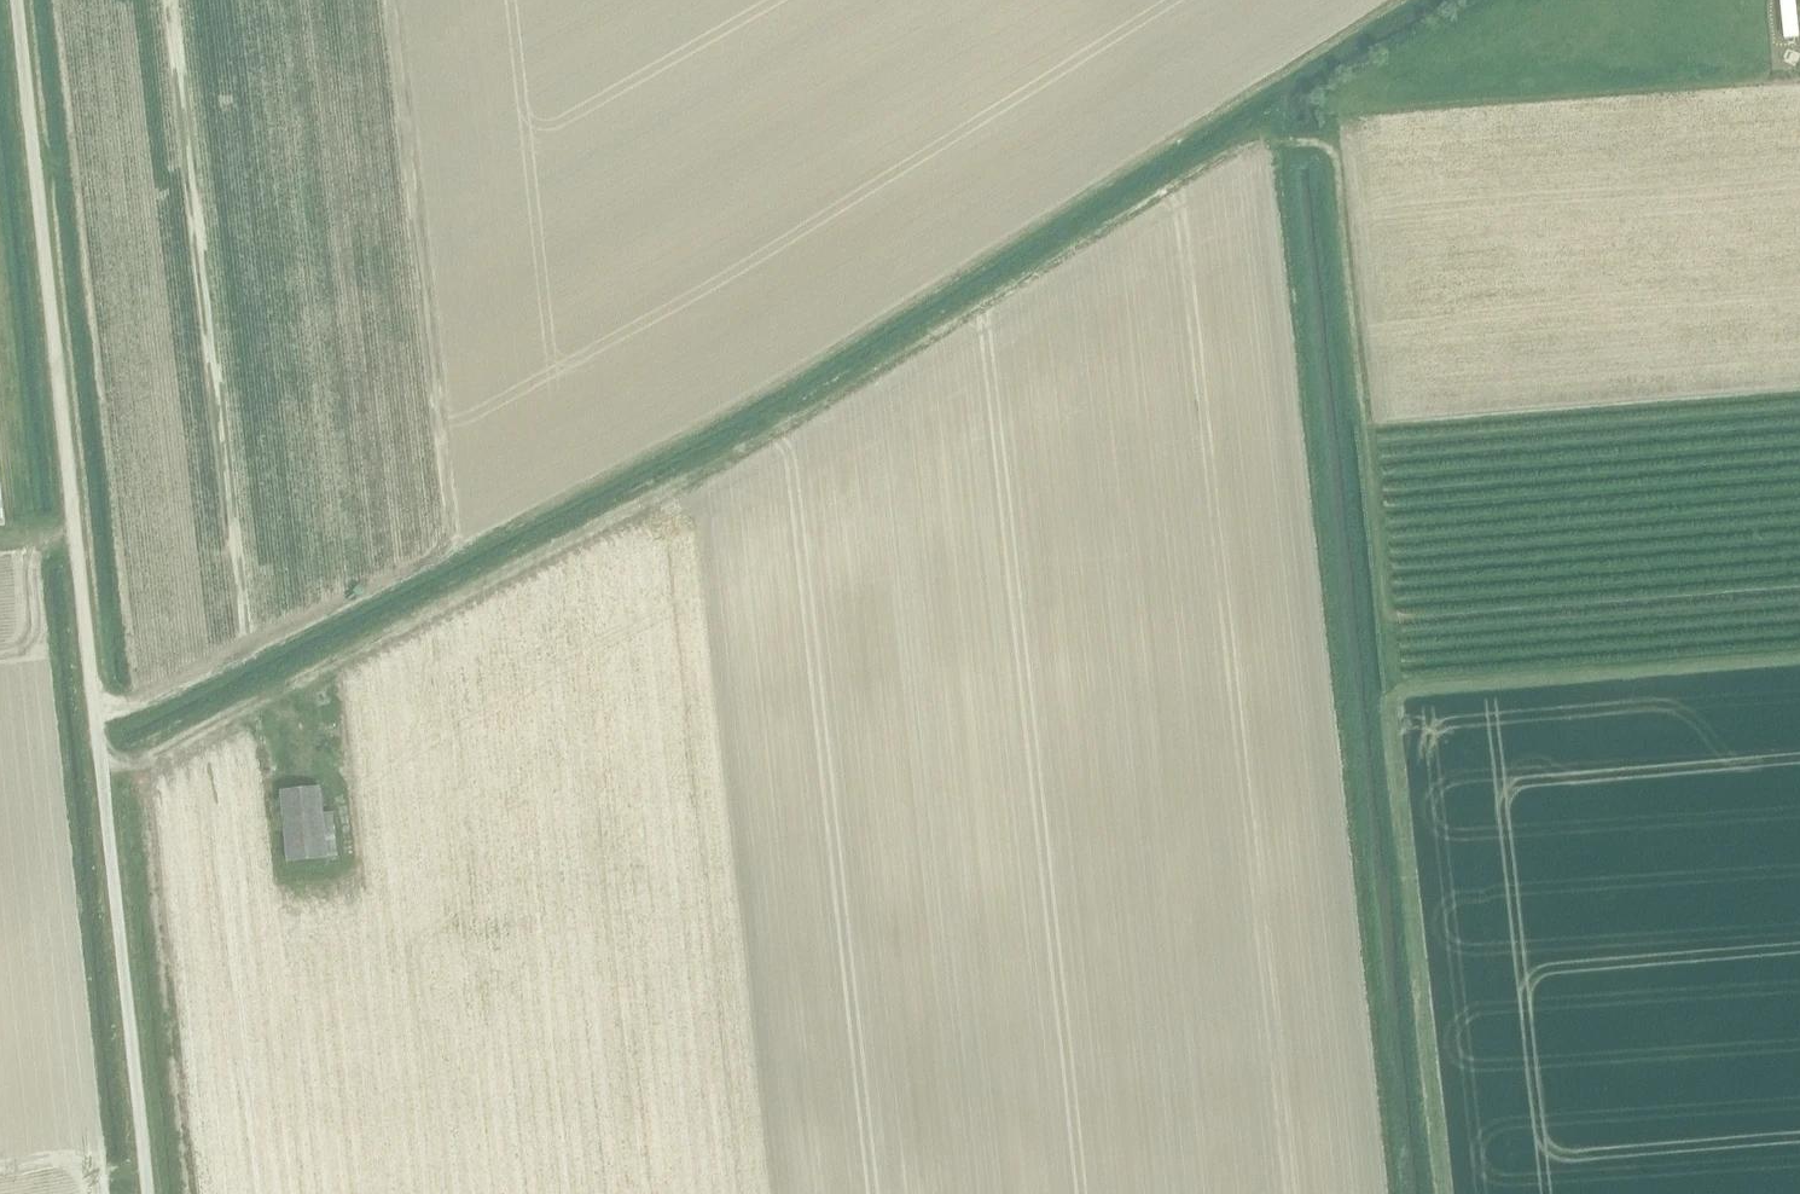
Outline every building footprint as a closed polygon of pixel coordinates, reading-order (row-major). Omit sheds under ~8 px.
[(285,862),(325,858),(318,791),(278,795),(285,862)]
